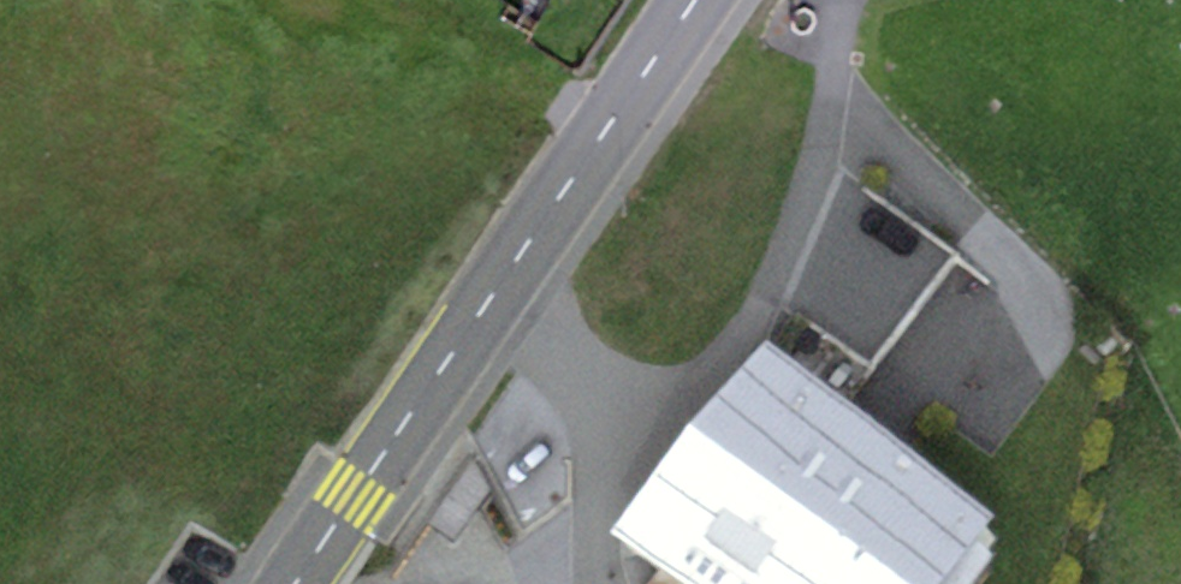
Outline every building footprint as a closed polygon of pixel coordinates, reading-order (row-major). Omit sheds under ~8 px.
[(689,465),(843,583),(973,583),(1002,548),(766,366),(689,465)] [(689,465),(617,558),(651,583),(843,583),(689,465)]
